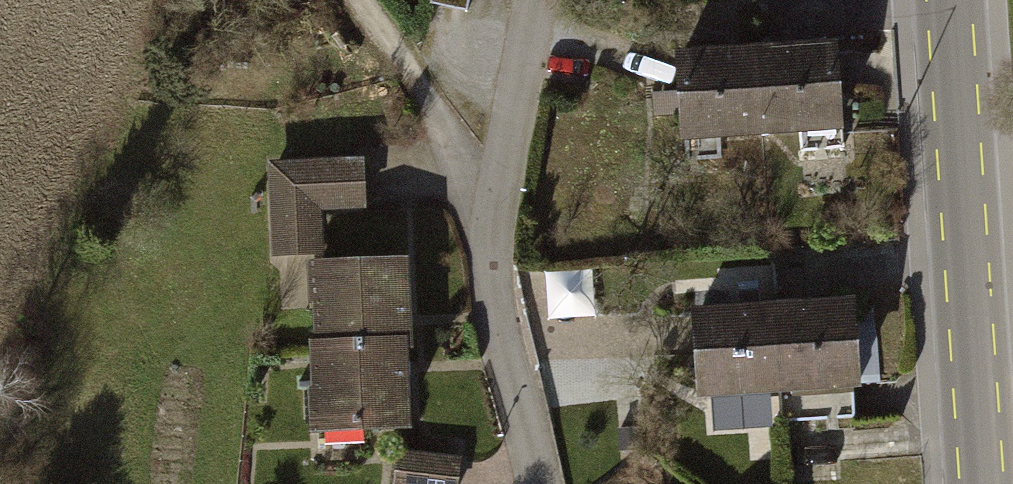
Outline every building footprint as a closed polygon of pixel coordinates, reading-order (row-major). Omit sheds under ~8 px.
[(855,50),(675,65),(681,136),(861,121),(855,50)] [(371,163),(273,165),(275,255),(325,254),(324,215),(373,214),(371,163)] [(318,264),(321,343),(419,339),(416,260),(318,264)] [(866,302),(707,312),(712,390),(871,380),(866,302)] [(419,339),(321,343),(324,434),(422,430),(419,339)] [(403,455),(398,483),(462,483),(465,465),(403,455)]
